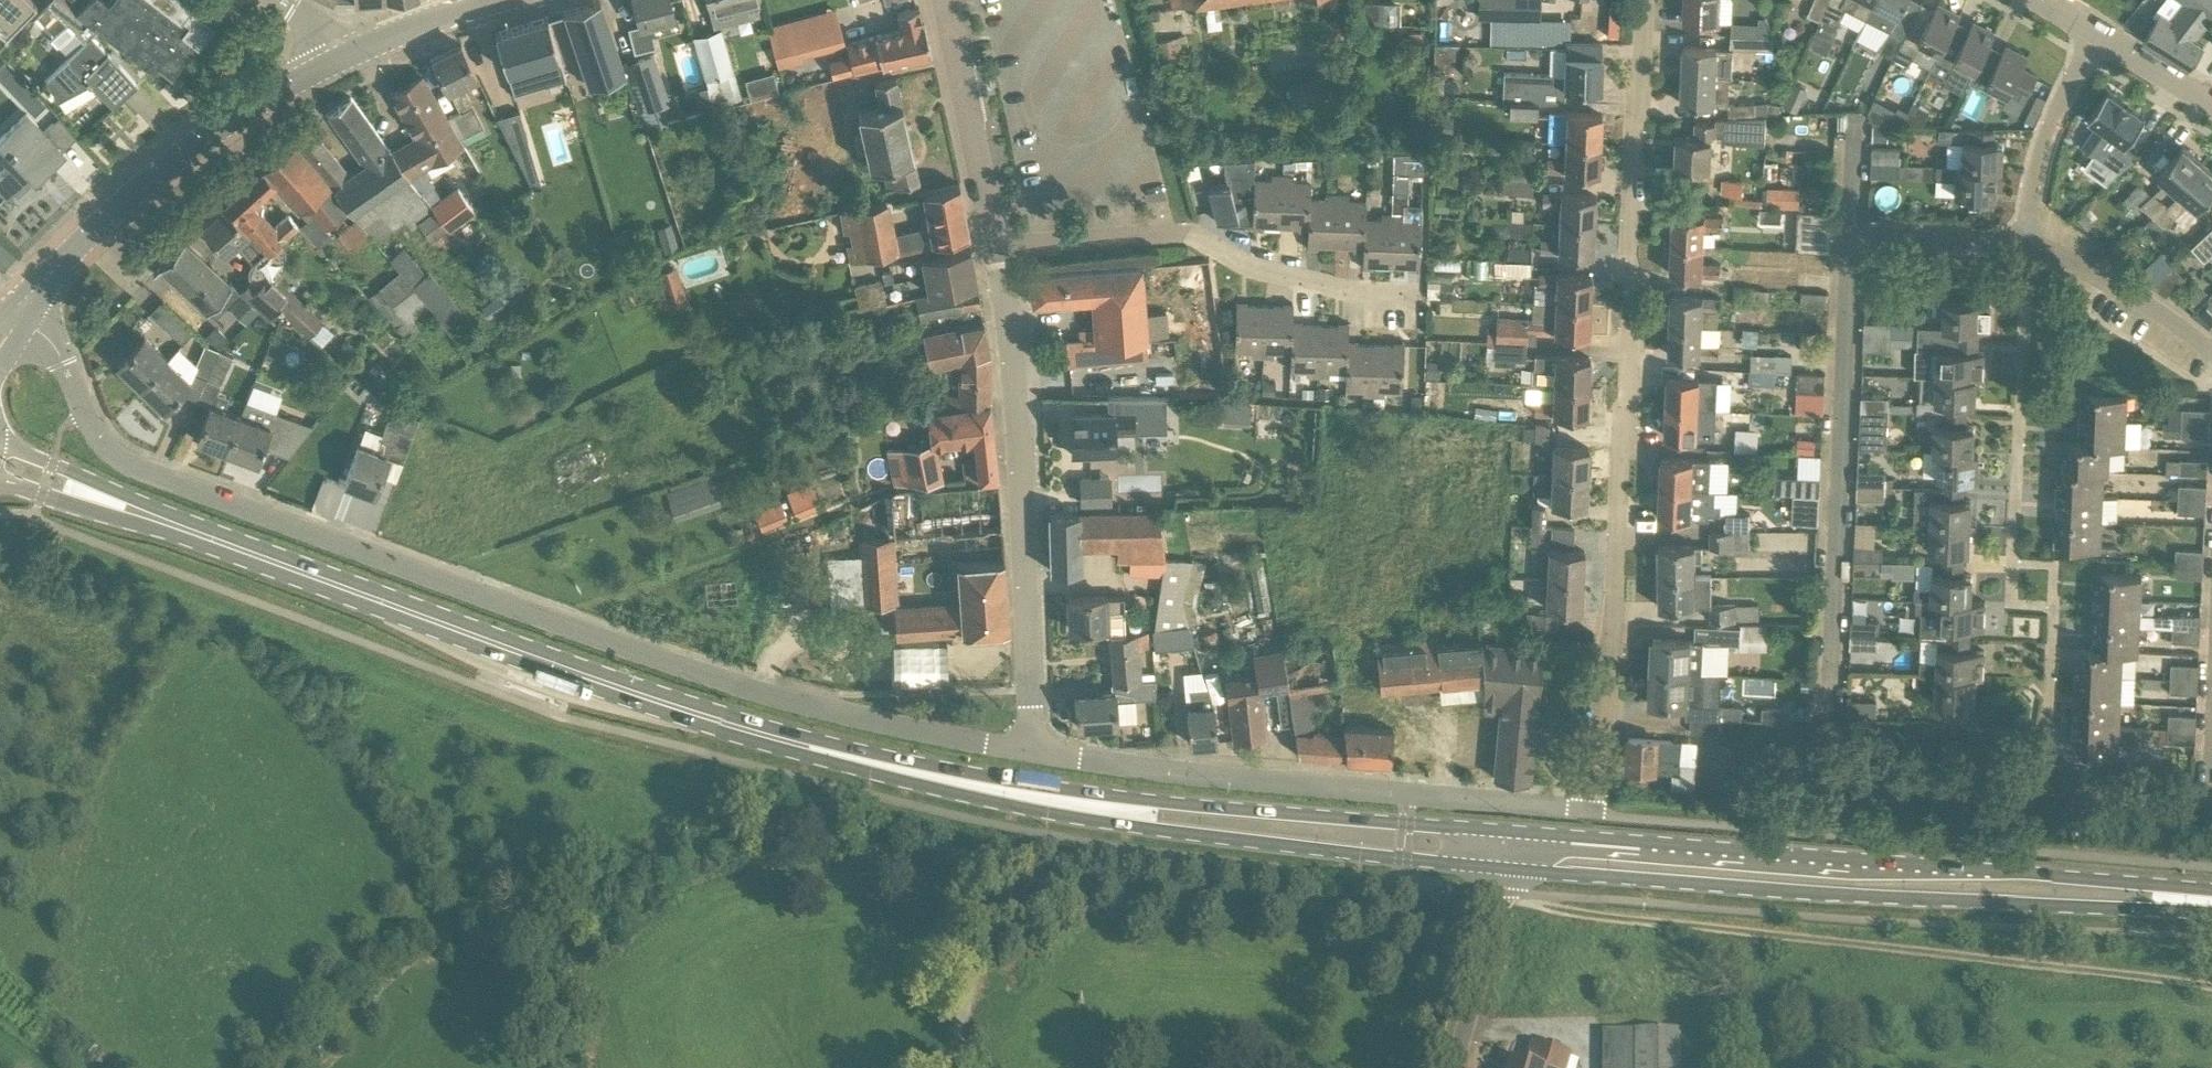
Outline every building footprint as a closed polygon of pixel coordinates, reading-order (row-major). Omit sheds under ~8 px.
[(4,35),(4,36),(5,37),(36,4),(32,0),(0,0),(0,31),(4,35)] [(98,30),(77,14),(64,0),(47,0),(30,18),(69,58),(40,84),(57,103),(91,82),(113,105),(137,82),(108,52),(107,52),(92,36),(98,30)] [(200,10),(188,0),(110,0),(106,4),(101,0),(91,0),(77,14),(98,30),(153,73),(157,67),(172,79),(197,46),(198,47),(214,26),(209,23),(197,14),(200,10)] [(670,0),(633,0),(640,25),(628,28),(634,52),(655,47),(649,26),(675,19),(670,0)] [(761,0),(706,0),(714,29),(765,17),(761,0)] [(1172,8),(1193,5),(1194,8),(1251,0),(1170,0),(1172,8)] [(1540,0),(1478,0),(1477,19),(1497,20),(1496,42),(1555,44),(1556,21),(1539,21),(1540,0)] [(1720,22),(1721,0),(1685,0),(1685,20),(1720,22)] [(1820,20),(1829,0),(1814,0),(1808,14),(1820,20)] [(1820,20),(1837,28),(1846,9),(1867,18),(1877,0),(1829,0),(1820,20)] [(1908,0),(1877,0),(1867,18),(1891,31),(1881,51),(1893,57),(1911,22),(1900,16),(1908,0)] [(2187,2),(2173,20),(2160,12),(2142,40),(2177,61),(2178,60),(2190,68),(2205,46),(2194,39),(2210,17),(2211,18),(2211,0),(2184,0),(2187,2)] [(624,64),(603,3),(565,13),(590,87),(627,74),(624,64)] [(1400,4),(1378,3),(1377,25),(1399,25),(1400,4)] [(1776,15),(1779,10),(1776,4),(1770,4),(1766,9),(1769,15),(1776,15)] [(1933,68),(1940,54),(1953,28),(1959,17),(1937,5),(1931,17),(1918,11),(1904,40),(1899,50),(1933,68)] [(930,55),(928,44),(923,23),(920,24),(916,7),(895,13),(899,29),(872,36),(873,37),(846,44),(849,56),(830,61),(835,78),(882,66),(882,67),(909,60),(930,55)] [(801,62),(801,58),(845,46),(835,9),(769,26),(779,68),(801,62)] [(565,79),(547,18),(496,33),(514,93),(565,79)] [(1327,23),(1329,41),(1345,39),(1343,21),(1327,23)] [(1732,22),(1731,36),(1758,37),(1759,24),(1732,22)] [(1965,93),(1971,81),(1986,52),(1995,35),(1973,24),(1966,35),(1953,28),(1940,54),(1933,68),(1929,76),(1965,93)] [(693,38),(694,42),(715,107),(741,98),(721,29),(693,38)] [(1774,38),(1758,37),(1731,36),(1731,49),(1733,50),(1774,51),(1774,38)] [(1434,44),(1433,75),(1449,74),(1449,59),(1460,59),(1460,45),(1434,44)] [(432,59),(448,92),(477,79),(460,45),(432,59)] [(1732,77),(1733,50),(1731,49),(1718,49),(1683,47),(1683,75),(1717,77),(1730,77),(1732,77)] [(1999,58),(1986,52),(1971,81),(1986,89),(1987,85),(2008,95),(2027,59),(2004,47),(1999,58)] [(670,104),(661,78),(654,54),(624,64),(627,74),(640,113),(645,127),(667,120),(663,107),(670,104)] [(1564,76),(1549,75),(1504,74),(1502,102),(1509,102),(1537,103),(1564,103),(1565,90),(1600,91),(1601,58),(1565,57),(1564,76)] [(5,63),(0,68),(0,80),(36,116),(47,105),(5,63)] [(1681,102),(1729,104),(1730,77),(1717,77),(1683,75),(1681,102)] [(446,118),(423,78),(421,76),(390,92),(416,137),(391,151),(410,177),(462,147),(458,139),(446,118)] [(879,109),(857,113),(869,166),(872,165),(874,175),(882,174),(886,188),(918,181),(896,79),(873,84),(879,109)] [(1795,83),(1784,106),(1796,112),(1807,89),(1795,83)] [(1313,84),(1289,87),(1292,104),(1315,101),(1313,84)] [(2146,118),(2145,118),(2108,91),(2088,121),(2095,126),(2081,144),(2095,155),(2108,135),(2125,147),(2126,145),(2146,118)] [(2047,100),(2037,95),(2031,107),(2042,112),(2047,100)] [(291,144),(369,237),(374,243),(404,220),(411,230),(418,224),(431,242),(433,241),(437,246),(441,244),(448,253),(459,244),(448,230),(431,206),(410,177),(391,151),(388,147),(385,150),(350,98),(328,115),(365,166),(350,178),(310,129),(291,144)] [(1536,117),(1537,103),(1509,102),(1508,115),(1536,117)] [(1729,104),(1729,118),(1765,116),(1766,104),(1755,103),(1729,104)] [(460,111),(446,118),(458,139),(483,126),(472,104),(460,111)] [(50,165),(64,152),(62,150),(76,138),(56,119),(47,128),(29,110),(0,137),(0,145),(0,189),(8,197),(14,191),(17,195),(30,183),(27,180),(32,175),(36,179),(50,165)] [(1565,143),(1599,144),(1601,114),(1549,111),(1547,142),(1565,143)] [(520,112),(498,119),(534,191),(542,188),(520,112)] [(1453,116),(1439,116),(1439,135),(1452,135),(1453,116)] [(1720,141),(1765,143),(1765,116),(1729,118),(1716,119),(1716,123),(1696,122),(1695,139),(1677,138),(1675,167),(1711,169),(1713,136),(1720,136),(1720,141)] [(1889,142),(1889,127),(1874,126),(1874,141),(1889,142)] [(1961,165),(2003,168),(2004,143),(1993,143),(1994,130),(1973,130),(1940,128),(1940,141),(1962,142),(1961,165)] [(2138,155),(2126,145),(2125,147),(2108,135),(2095,155),(2120,171),(2138,155)] [(1545,171),(1598,173),(1599,144),(1565,143),(1564,159),(1546,158),(1545,171)] [(351,252),(369,237),(291,144),(262,168),(263,169),(224,203),(225,203),(265,250),(268,253),(298,226),(287,213),(272,226),(253,204),(274,186),(298,212),(299,211),(307,219),(298,226),(319,246),(336,233),(351,252)] [(2154,215),(2182,189),(2204,163),(2184,146),(2159,174),(2157,177),(2165,183),(2152,195),(2139,182),(2119,205),(2131,217),(2141,205),(2154,215)] [(1872,163),(1899,164),(1899,151),(1873,150),(1872,163)] [(1394,175),(1421,176),(1422,160),(1417,154),(1394,155),(1394,175)] [(1377,156),(1367,157),(1368,166),(1378,165),(1377,156)] [(1244,223),(1251,223),(1253,179),(1254,160),(1224,161),(1223,171),(1227,184),(1207,189),(1216,223),(1222,222),(1222,226),(1243,227),(1244,223)] [(1337,160),(1323,160),(1324,177),(1338,176),(1337,160)] [(1294,162),(1283,163),(1283,173),(1295,172),(1294,162)] [(1898,177),(1899,164),(1872,163),(1872,176),(1898,177)] [(2204,163),(2182,189),(2154,215),(2143,225),(2155,236),(2189,203),(2197,211),(2211,193),(2211,170),(2204,163)] [(1905,165),(1905,179),(1923,179),(1924,165),(1905,165)] [(1923,179),(1935,180),(1936,166),(1924,165),(1923,179)] [(1969,206),(1990,207),(1991,196),(1996,196),(1997,170),(2003,171),(2003,168),(1961,165),(1961,167),(1936,166),(1936,180),(1956,181),(1955,194),(1969,195),(1969,206)] [(1533,182),(1534,169),(1511,167),(1510,180),(1533,182)] [(1251,226),(1261,227),(1280,227),(1282,174),(1270,174),(1270,180),(1253,179),(1251,223),(1251,226)] [(1280,227),(1297,228),(1307,228),(1308,199),(1309,199),(1310,181),(1293,181),(1293,175),(1282,174),(1280,227)] [(1510,180),(1503,179),(1501,193),(1509,194),(1532,196),(1533,182),(1510,180)] [(1723,180),(1722,194),(1743,196),(1744,181),(1723,180)] [(1804,190),(1814,202),(1826,192),(1815,180),(1804,190)] [(895,235),(895,233),(848,244),(851,262),(899,251),(936,241),(967,236),(958,184),(925,190),(930,218),(919,220),(921,230),(895,235)] [(458,188),(431,206),(448,230),(474,211),(458,188)] [(1799,209),(1800,189),(1779,188),(1779,208),(1799,209)] [(1558,223),(1594,225),(1595,195),(1542,192),(1542,206),(1559,207),(1558,223)] [(1306,246),(1316,246),(1335,247),(1337,194),(1325,194),(1325,199),(1309,199),(1308,199),(1307,228),(1306,246)] [(1335,247),(1362,248),(1364,218),(1365,218),(1365,201),(1348,200),(1348,195),(1337,194),(1335,247)] [(1435,197),(1434,211),(1448,212),(1449,198),(1435,197)] [(846,232),(849,231),(892,221),(887,202),(842,213),(846,232)] [(225,203),(200,225),(225,253),(236,244),(252,262),(265,250),(225,203)] [(1829,253),(1831,213),(1797,211),(1796,251),(1829,253)] [(1362,265),(1371,266),(1390,266),(1392,214),(1380,213),(1380,218),(1365,218),(1364,218),(1362,248),(1362,265)] [(1390,266),(1408,267),(1419,267),(1420,220),(1403,220),(1403,214),(1392,214),(1390,266)] [(1672,244),(1721,247),(1722,217),(1674,215),(1672,244)] [(1511,221),(1509,221),(1508,236),(1533,237),(1534,222),(1523,222),(1511,221)] [(1592,254),(1594,225),(1558,223),(1557,240),(1540,239),(1539,251),(1592,254)] [(2192,248),(2205,260),(2211,254),(2211,228),(2192,248)] [(217,297),(228,307),(241,293),(239,291),(231,283),(228,286),(183,242),(153,272),(154,274),(163,265),(207,307),(217,297)] [(1671,274),(1719,276),(1721,247),(1672,244),(1671,274)] [(1530,248),(1508,247),(1507,261),(1530,262),(1530,248)] [(390,259),(429,307),(459,343),(475,328),(429,272),(425,275),(403,248),(390,259)] [(921,257),(924,276),(972,267),(968,248),(947,252),(921,257)] [(412,320),(429,307),(390,259),(389,258),(382,264),(384,267),(382,269),(389,278),(373,293),(370,290),(364,294),(376,309),(379,307),(406,340),(418,331),(412,320)] [(2151,285),(2165,296),(2185,278),(2173,265),(2151,285)] [(1159,312),(1155,266),(1029,277),(1032,304),(1095,299),(1097,328),(1080,329),(1081,338),(1065,340),(1067,366),(1140,360),(1142,387),(1167,386),(1164,358),(1176,357),(1174,337),(1169,337),(1166,312),(1159,312)] [(682,267),(657,268),(658,305),(683,304),(682,267)] [(975,286),(972,267),(924,276),(927,294),(954,290),(975,286)] [(309,337),(324,321),(271,271),(258,285),(251,278),(239,291),(241,293),(259,310),(270,321),(281,310),(309,337)] [(1554,304),(1590,306),(1591,277),(1538,274),(1537,287),(1555,288),(1554,304)] [(880,280),(867,283),(873,307),(886,304),(880,280)] [(873,307),(867,283),(854,287),(860,310),(873,307)] [(2196,306),(2209,294),(2198,283),(2185,295),(2196,306)] [(979,305),(976,289),(916,302),(919,318),(979,305)] [(1735,305),(1768,305),(1768,291),(1758,291),(1742,290),(1736,289),(1735,305)] [(1801,305),(1827,307),(1827,294),(1802,293),(1801,305)] [(1670,325),(1718,328),(1720,298),(1672,296),(1670,325)] [(1919,338),(1978,340),(1979,330),(1990,331),(1991,304),(1943,301),(1942,327),(1919,326),(1919,338)] [(149,313),(182,344),(193,332),(161,302),(149,313)] [(1588,336),(1590,306),(1554,304),(1532,303),(1531,320),(1496,319),(1495,332),(1495,342),(1526,343),(1536,344),(1536,333),(1588,336)] [(1264,305),(1236,304),(1234,351),(1251,352),(1251,357),(1262,358),(1264,305)] [(1292,306),(1291,306),(1264,305),(1262,358),(1274,358),(1274,353),(1290,353),(1291,323),(1292,323),(1292,306)] [(882,317),(882,320),(883,321),(885,330),(911,323),(908,311),(882,317)] [(958,393),(944,394),(944,409),(988,401),(989,349),(983,322),(960,326),(959,325),(922,334),(932,370),(958,364),(958,393)] [(1307,371),(1306,377),(1318,377),(1319,324),(1292,323),(1291,323),(1290,353),(1289,371),(1307,371)] [(1892,324),(1865,323),(1864,323),(1864,336),(1892,337),(1892,324)] [(1348,325),(1347,325),(1319,324),(1318,377),(1329,378),(1329,372),(1345,373),(1346,342),(1347,342),(1348,325)] [(1669,355),(1717,357),(1718,328),(1670,325),(1669,355)] [(229,340),(215,327),(205,337),(219,350),(229,340)] [(1486,341),(1487,341),(1495,342),(1495,332),(1486,332),(1486,341)] [(167,359),(143,336),(116,364),(140,387),(167,359)] [(1892,352),(1892,345),(1892,337),(1864,336),(1864,351),(1892,352)] [(1937,352),(1936,377),(1977,379),(1984,379),(1985,352),(1978,352),(1978,340),(1919,338),(1918,351),(1937,352)] [(1346,342),(1345,373),(1344,390),(1361,391),(1361,396),(1373,396),(1374,343),(1347,342),(1346,342)] [(1526,343),(1495,342),(1494,359),(1525,360),(1526,343)] [(1403,344),(1402,344),(1374,343),(1373,396),(1384,397),(1384,391),(1401,392),(1403,344)] [(219,352),(205,346),(193,372),(207,378),(219,352)] [(219,352),(207,378),(221,384),(232,357),(219,352)] [(1793,355),(1752,354),(1751,371),(1762,371),(1775,372),(1792,372),(1793,355)] [(1536,355),(1534,385),(1553,386),(1588,388),(1589,357),(1554,355),(1536,355)] [(164,410),(181,392),(190,382),(167,359),(140,387),(164,410)] [(1441,362),(1427,361),(1426,379),(1440,380),(1441,362)] [(1775,385),(1775,372),(1762,371),(1761,384),(1775,385)] [(1800,373),(1800,392),(1824,392),(1824,374),(1800,373)] [(1667,407),(1715,409),(1716,380),(1700,379),(1668,377),(1667,407)] [(1921,401),(1918,401),(1918,414),(1944,414),(1966,415),(1966,404),(1976,405),(1977,379),(1936,377),(1935,401),(1921,401)] [(352,399),(363,385),(355,378),(344,392),(352,399)] [(1263,383),(1262,394),(1274,396),(1275,384),(1263,383)] [(358,395),(379,413),(387,404),(365,385),(358,395)] [(1534,414),(1587,417),(1588,388),(1553,386),(1552,402),(1534,401),(1534,414)] [(1318,387),(1317,398),(1329,398),(1329,388),(1318,387)] [(1302,389),(1302,398),(1313,398),(1314,389),(1302,389)] [(2078,418),(2127,420),(2128,394),(2085,393),(2085,408),(2079,408),(2078,418)] [(1412,395),(1411,411),(1421,411),(1421,395),(1412,395)] [(1888,398),(1861,398),(1861,412),(1888,412),(1888,398)] [(1115,453),(1115,434),(1166,433),(1165,401),(1106,399),(1106,410),(1068,411),(1070,454),(1090,453),(1115,453)] [(1362,407),(1372,409),(1373,400),(1363,399),(1362,407)] [(246,401),(242,416),(228,452),(257,463),(263,447),(289,456),(313,426),(246,401)] [(1250,427),(1251,403),(1225,402),(1224,425),(1250,427)] [(242,416),(226,410),(210,404),(196,440),(228,452),(242,416)] [(975,459),(962,461),(964,481),(997,478),(989,404),(928,414),(932,442),(887,452),(894,484),(942,480),(936,446),(973,441),(975,459)] [(1474,419),(1495,421),(1496,410),(1475,407),(1474,419)] [(1715,409),(1667,407),(1665,436),(1714,438),(1714,425),(1715,409)] [(2181,423),(2182,409),(2169,409),(2169,423),(2181,423)] [(2181,423),(2209,424),(2210,410),(2182,409),(2181,423)] [(357,446),(344,482),(374,493),(389,452),(403,457),(401,462),(403,463),(410,443),(418,420),(392,410),(384,433),(364,426),(357,446)] [(1726,427),(1737,428),(1737,448),(1759,449),(1760,411),(1726,410),(1726,427)] [(1887,449),(1888,426),(1888,412),(1861,412),(1860,449),(1887,449)] [(1932,452),(1937,452),(1958,453),(1958,451),(1974,452),(1975,427),(1965,426),(1966,415),(1944,414),(1944,425),(1934,425),(1932,452)] [(2126,447),(2127,420),(2078,418),(2078,429),(2084,430),(2083,443),(2092,443),(2092,446),(2111,446),(2126,447)] [(2181,437),(2181,423),(2169,423),(2165,422),(2165,436),(2181,437)] [(1536,423),(1535,427),(1535,441),(1548,442),(1549,423),(1536,423)] [(2181,437),(2208,438),(2209,438),(2209,424),(2181,423),(2181,437)] [(1798,439),(1798,452),(1815,454),(1816,440),(1798,439)] [(2110,472),(2110,470),(2111,446),(2092,446),(2092,443),(2083,443),(2068,442),(2068,458),(2062,458),(2061,468),(2063,468),(2078,469),(2078,471),(2105,472),(2110,472)] [(1588,448),(1553,445),(1551,476),(1587,478),(1588,448)] [(1937,452),(1936,476),(1936,477),(1942,477),(1941,489),(1963,490),(1964,479),(1978,479),(1979,452),(1974,452),(1958,451),(1958,453),(1937,452)] [(1821,475),(1822,454),(1800,453),(1799,474),(1821,475)] [(1660,488),(1708,490),(1709,460),(1662,458),(1660,488)] [(2179,474),(2180,460),(2167,459),(2166,473),(2179,474)] [(2180,460),(2179,474),(2207,475),(2208,461),(2180,460)] [(2056,494),(2104,496),(2105,472),(2078,471),(2078,469),(2063,468),(2062,483),(2056,483),(2056,494)] [(1885,473),(1858,472),(1857,486),(1893,487),(1893,479),(1885,479),(1885,473)] [(667,491),(673,511),(722,495),(715,475),(667,491)] [(1585,507),(1587,478),(1551,476),(1550,495),(1537,494),(1536,504),(1532,503),(1530,526),(1543,527),(1545,504),(1585,507)] [(1821,478),(1820,478),(1775,476),(1774,494),(1820,496),(1821,478)] [(1091,478),(1083,479),(1084,504),(1110,503),(1109,478),(1091,478)] [(820,506),(811,484),(787,494),(796,517),(820,506)] [(956,533),(1001,530),(999,499),(998,484),(891,491),(894,537),(956,533)] [(2179,485),(2178,499),(2206,501),(2206,487),(2179,485)] [(1857,500),(1861,500),(1884,501),(1884,495),(1893,495),(1893,487),(1857,486),(1857,500)] [(1715,504),(1716,490),(1708,490),(1660,488),(1659,517),(1706,519),(1706,514),(1721,514),(1721,504),(1715,504)] [(1914,525),(1929,526),(1971,527),(1972,501),(1963,501),(1963,490),(1941,489),(1941,500),(1916,498),(1914,525)] [(2060,520),(2103,521),(2104,496),(2056,494),(2055,504),(2061,505),(2060,520)] [(1817,499),(1790,498),(1789,526),(1816,527),(1817,499)] [(2177,513),(2205,515),(2206,501),(2178,499),(2177,513)] [(787,520),(779,500),(754,510),(762,531),(787,520)] [(1116,560),(1165,559),(1157,511),(1081,511),(1080,513),(1047,513),(1049,570),(1082,570),(1082,548),(1116,548),(1116,560)] [(1725,512),(1726,527),(1749,528),(1749,513),(1725,512)] [(2102,546),(2103,521),(2060,520),(2060,533),(2054,533),(2053,544),(2102,546)] [(1857,545),(1875,545),(1875,523),(1857,522),(1857,545)] [(1543,527),(1530,526),(1529,544),(1542,545),(1543,527)] [(1941,552),(1941,564),(1963,564),(1963,553),(1969,554),(1971,527),(1929,526),(1928,551),(1941,552)] [(1574,528),(1552,527),(1551,541),(1558,541),(1573,542),(1574,529),(1574,528)] [(1000,530),(956,533),(960,600),(907,604),(893,604),(896,637),(1008,630),(1000,530)] [(1708,531),(1708,545),(1708,548),(1735,548),(1736,548),(1749,548),(1749,532),(1735,532),(1735,531),(1708,531)] [(888,535),(858,537),(862,601),(900,599),(899,593),(892,593),(888,535)] [(1696,545),(1660,545),(1660,577),(1696,577),(1696,545)] [(1854,547),(1854,560),(1881,562),(1882,547),(1854,547)] [(1548,549),(1546,579),(1582,581),(1583,551),(1548,549)] [(2175,564),(2203,565),(2204,551),(2176,550),(2175,564)] [(1154,631),(1170,628),(1188,625),(1181,601),(1191,561),(1165,559),(1116,560),(1116,575),(1162,574),(1154,631)] [(1889,570),(1889,562),(1881,562),(1854,560),(1853,575),(1881,575),(1881,569),(1889,570)] [(1913,600),(1917,600),(1930,601),(1955,602),(1955,601),(1971,602),(1972,576),(1963,576),(1963,564),(1941,564),(1941,574),(1931,574),(1931,588),(1914,587),(1913,600)] [(2174,577),(2196,579),(2203,579),(2203,565),(2175,564),(2174,577)] [(2093,599),(2142,601),(2143,576),(2100,574),(2100,589),(2094,589),(2093,599)] [(1697,607),(1697,606),(1710,606),(1711,606),(1711,577),(1696,577),(1660,577),(1660,607),(1697,607)] [(1544,608),(1580,610),(1582,581),(1546,579),(1544,608)] [(1069,629),(1109,627),(1109,614),(1121,613),(1121,600),(1108,600),(1108,595),(1067,597),(1069,629)] [(2141,626),(2142,601),(2093,599),(2093,610),(2099,610),(2098,624),(2141,626)] [(1920,638),(1938,639),(1969,640),(1969,629),(1984,629),(1985,603),(1971,602),(1955,601),(1955,602),(1930,601),(1917,600),(1916,612),(1921,612),(1920,638)] [(1737,605),(1711,606),(1710,606),(1710,622),(1737,621),(1737,620),(1737,605)] [(1759,605),(1737,605),(1737,620),(1760,620),(1759,605)] [(1544,632),(1545,614),(1533,613),(1532,632),(1544,632)] [(2173,614),(2172,628),(2200,629),(2201,615),(2173,614)] [(1262,618),(1265,634),(1275,632),(1272,616),(1262,618)] [(1878,622),(1853,621),(1851,621),(1851,635),(1878,636),(1878,622)] [(1402,635),(1416,634),(1415,623),(1401,624),(1402,635)] [(2106,650),(2124,651),(2140,652),(2141,626),(2098,624),(2098,639),(2091,639),(2091,649),(2106,650)] [(1152,631),(1155,650),(1171,647),(1193,644),(1188,625),(1170,628),(1154,631),(1152,631)] [(1741,628),(1695,626),(1695,641),(1653,639),(1651,671),(1692,673),(1702,674),(1703,643),(1740,645),(1741,628)] [(2200,629),(2172,628),(2172,641),(2200,643),(2200,629)] [(1217,630),(1203,634),(1207,648),(1221,644),(1217,630)] [(1112,683),(1143,682),(1142,674),(1139,648),(1149,648),(1148,633),(1110,637),(1112,683)] [(1878,636),(1851,635),(1851,649),(1878,650),(1878,636)] [(1439,703),(1482,699),(1479,644),(1479,642),(1437,646),(1436,637),(1376,643),(1381,691),(1437,686),(1439,703)] [(1291,693),(1299,756),(1332,758),(1332,759),(1334,759),(1335,758),(1363,760),(1363,761),(1368,762),(1368,760),(1391,761),(1394,729),(1345,725),(1331,638),(1280,647),(1286,686),(1287,694),(1291,693)] [(1936,662),(1920,661),(1920,675),(1936,676),(1977,678),(1984,678),(1985,651),(1969,650),(1969,640),(1938,639),(1936,662)] [(892,644),(893,684),(950,683),(949,642),(892,644)] [(1542,650),(1479,644),(1482,699),(1482,710),(1500,711),(1494,778),(1529,782),(1537,693),(1538,693),(1542,650)] [(1262,689),(1286,686),(1280,647),(1253,652),(1257,676),(1228,680),(1235,739),(1267,736),(1262,689)] [(2074,674),(2123,676),(2124,651),(2106,650),(2091,649),(2081,649),(2081,664),(2075,663),(2074,674)] [(2171,665),(2171,678),(2198,680),(2199,666),(2171,665)] [(1188,698),(1207,695),(1203,670),(1184,673),(1188,698)] [(1690,706),(1692,673),(1651,671),(1649,703),(1690,706)] [(1719,719),(1743,719),(1743,706),(1720,705),(1722,676),(1702,674),(1692,673),(1690,706),(1690,717),(1691,717),(1719,719)] [(2079,699),(2122,701),(2123,676),(2074,674),(2074,684),(2080,685),(2079,699)] [(1976,704),(1977,678),(1936,676),(1934,701),(1945,702),(1944,714),(1966,715),(1967,703),(1976,704)] [(2198,680),(2171,678),(2170,692),(2197,694),(2198,680)] [(1116,723),(1114,701),(1155,698),(1154,681),(1143,682),(1112,683),(1111,684),(1111,693),(1074,695),(1077,726),(1096,724),(1096,727),(1102,726),(1101,724),(1116,723)] [(2079,699),(2078,714),(2072,713),(2072,724),(2120,726),(2122,701),(2079,699)] [(1848,715),(1875,715),(1875,702),(1848,701),(1848,715)] [(1189,744),(1217,741),(1214,706),(1186,709),(1189,744)] [(1785,709),(1763,708),(1763,721),(1778,721),(1778,719),(1785,719),(1785,709)] [(2168,729),(2196,731),(2197,716),(2169,715),(2168,729)] [(1719,719),(1691,717),(1691,732),(1719,732),(1719,719)] [(1780,722),(1780,736),(1791,737),(1791,722),(1780,722)] [(2077,735),(2076,750),(2119,752),(2120,742),(2143,744),(2144,728),(2120,726),(2072,724),(2071,734),(2077,735)] [(2160,742),(2167,743),(2168,729),(2161,729),(2160,742)] [(2196,731),(2168,729),(2167,743),(2195,744),(2196,731)] [(1628,770),(1673,774),(1672,787),(1694,789),(1696,764),(1681,763),(1683,733),(1673,733),(1672,742),(1631,739),(1628,770)] [(1599,1067),(1679,1067),(1679,1052),(1679,1030),(1599,1030),(1599,1052),(1599,1067)] [(1569,1052),(1530,1041),(1522,1065),(1511,1062),(1509,1067),(1564,1067),(1569,1052)]
